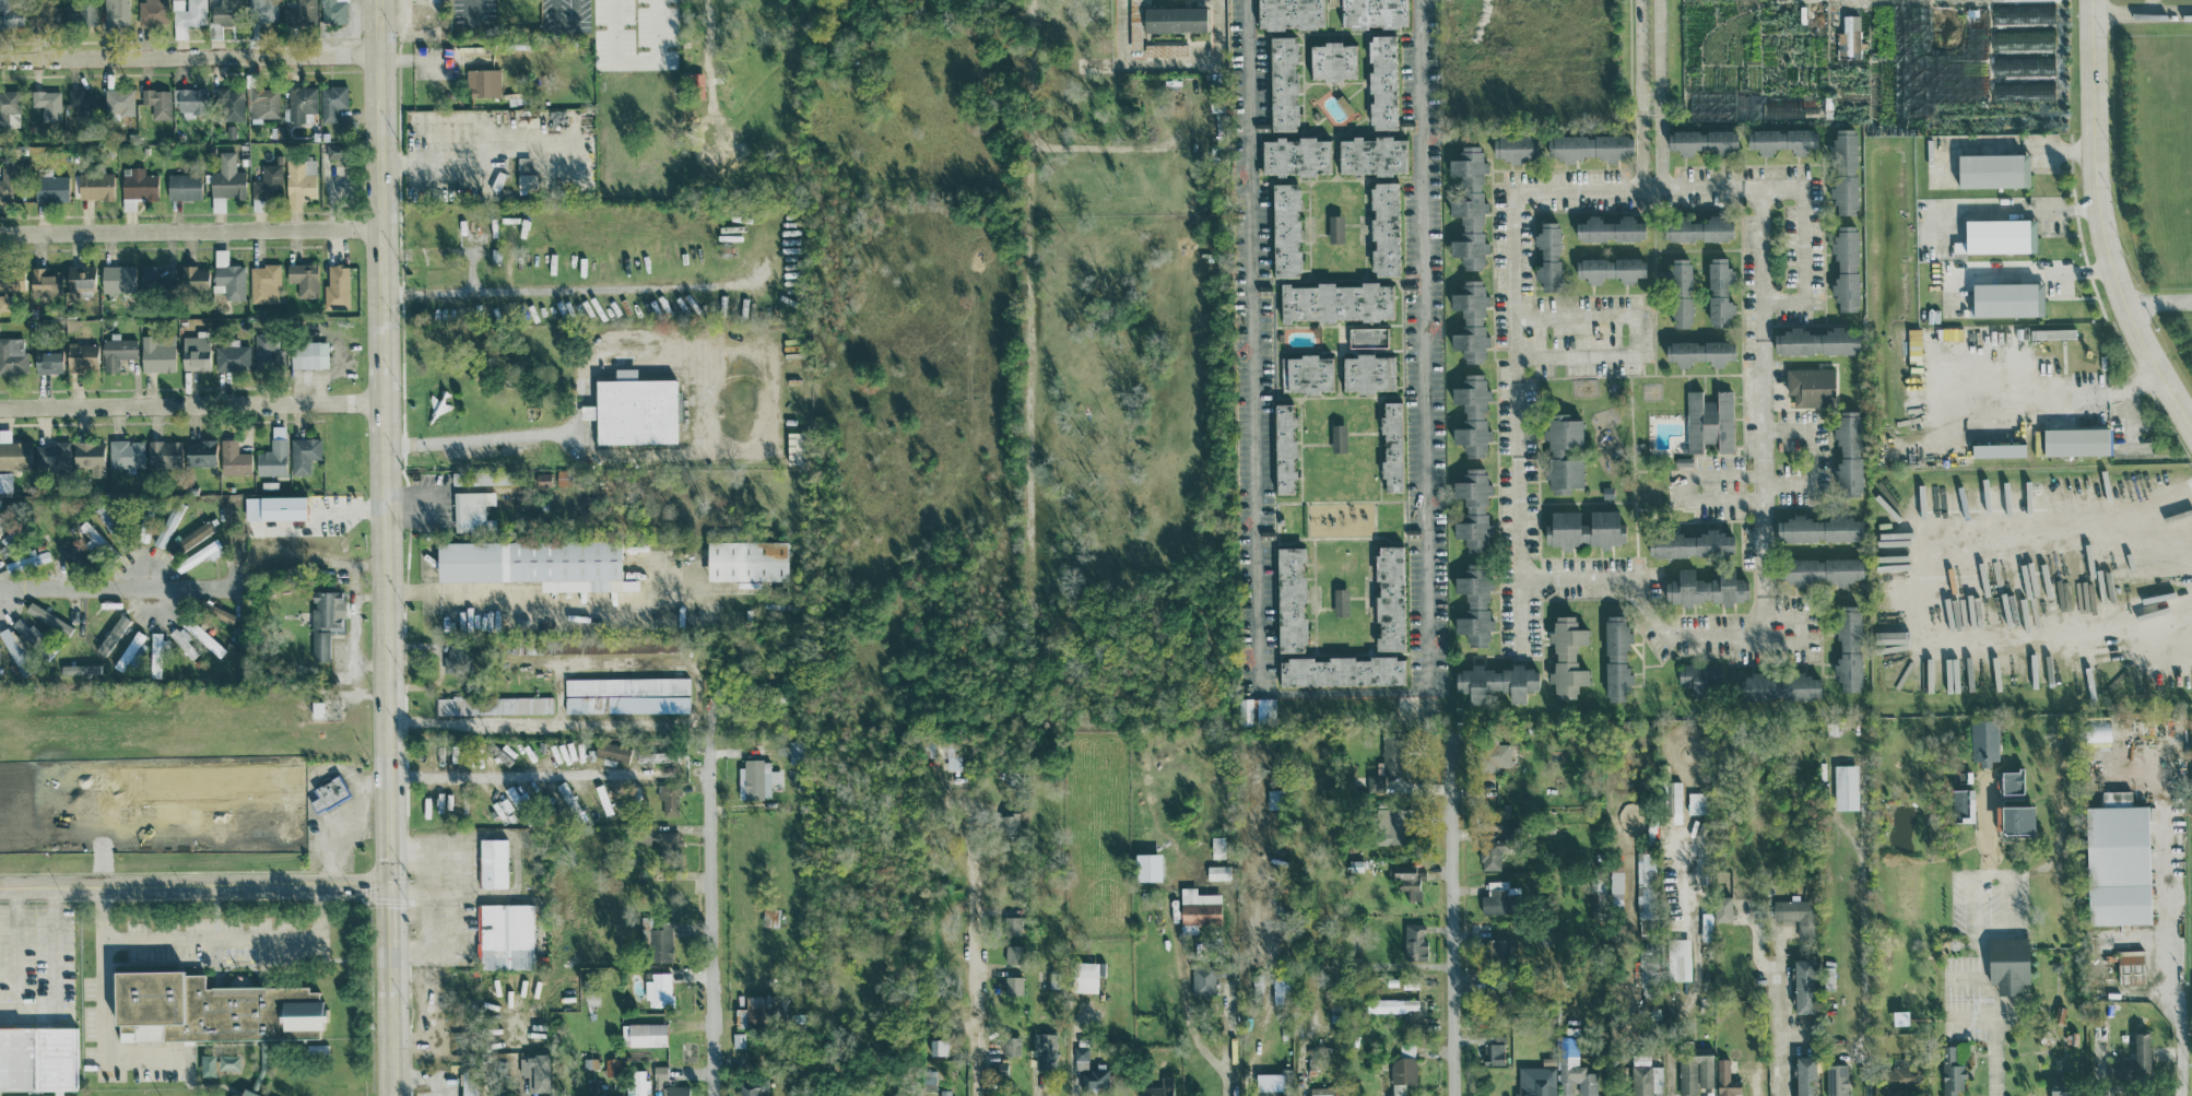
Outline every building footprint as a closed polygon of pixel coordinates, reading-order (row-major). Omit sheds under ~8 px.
[(22,26),(22,6),(10,6),(11,0),(0,0),(0,26),(22,26)] [(58,0),(34,0),(34,27),(57,27),(58,0)] [(105,26),(129,26),(128,0),(104,0),(105,26)] [(167,24),(167,0),(138,0),(138,25),(167,24)] [(187,38),(187,25),(206,25),(206,0),(172,0),(173,38),(187,38)] [(210,24),(240,24),(240,0),(220,0),(220,5),(210,5),(210,24)] [(248,25),(278,24),(277,0),(247,0),(248,25)] [(296,9),(284,9),(283,24),(315,24),(315,0),(297,0),(296,9)] [(320,23),(347,23),(347,0),(320,0),(320,23)] [(1141,49),(1140,0),(1129,0),(1129,49),(1141,49)] [(1257,28),(1324,27),(1324,0),(1257,0),(1257,28)] [(1405,0),(1341,0),(1341,24),(1348,24),(1348,27),(1366,27),(1366,23),(1380,23),(1380,27),(1399,26),(1399,23),(1405,23),(1405,0)] [(64,10),(64,24),(98,23),(98,1),(72,1),(72,10),(64,10)] [(1205,6),(1143,7),(1144,32),(1205,31),(1205,6)] [(1836,31),(1836,64),(1860,64),(1859,15),(1844,15),(1844,30),(1836,31)] [(1396,34),(1369,34),(1370,129),(1396,129),(1396,34)] [(1271,131),(1297,130),(1296,36),(1269,36),(1271,131)] [(1311,79),(1357,78),(1356,44),(1342,44),(1342,42),(1310,43),(1311,79)] [(1185,43),(1145,44),(1145,55),(1185,54),(1185,43)] [(467,69),(467,96),(500,95),(499,68),(467,69)] [(688,99),(704,98),(703,72),(687,73),(688,99)] [(316,86),(288,87),(289,123),(312,122),(311,113),(317,113),(316,86)] [(347,108),(347,86),(320,86),(321,123),(337,122),(337,108),(347,108)] [(279,118),(279,87),(249,88),(250,123),(262,123),(262,118),(279,118)] [(134,114),(134,88),(105,88),(104,114),(134,114)] [(172,88),(172,102),(179,102),(180,116),(203,116),(203,88),(172,88)] [(215,103),(222,103),(223,120),(244,120),(243,88),(214,89),(215,103)] [(68,112),(96,111),(96,92),(85,93),(85,89),(68,89),(68,112)] [(171,119),(170,89),(141,89),(141,104),(151,104),(151,119),(171,119)] [(19,126),(18,90),(0,91),(0,127),(19,126)] [(60,91),(31,90),(31,106),(43,106),(43,118),(60,119),(60,91)] [(1834,214),(1856,214),(1857,128),(1834,128),(1834,214)] [(1668,152),(1694,153),(1737,153),(1737,131),(1668,130),(1668,152)] [(1748,149),(1758,149),(1758,155),(1773,155),(1773,148),(1792,148),(1792,154),(1818,154),(1818,130),(1748,130),(1748,149)] [(1339,174),(1406,173),(1406,139),(1391,139),(1391,137),(1361,137),(1361,135),(1351,135),(1351,139),(1339,139),(1339,174)] [(1493,135),(1493,160),(1536,161),(1537,136),(1493,135)] [(1548,135),(1548,159),(1606,159),(1606,161),(1632,161),(1632,135),(1548,135)] [(1331,140),(1316,140),(1316,138),(1284,138),(1284,136),(1275,136),(1275,140),(1262,140),(1262,175),(1331,174),(1331,140)] [(326,159),(341,159),(341,144),(326,143),(326,159)] [(1484,269),(1484,255),(1489,250),(1489,244),(1483,239),(1483,215),(1488,210),(1488,204),(1482,198),(1482,172),(1487,172),(1487,164),(1482,158),(1482,145),(1460,145),(1460,159),(1449,159),(1449,176),(1456,175),(1461,180),(1461,198),(1449,199),(1449,216),(1462,216),(1462,233),(1455,240),(1450,240),(1450,256),(1462,256),(1462,269),(1484,269)] [(245,196),(245,171),(236,171),(235,151),(219,151),(219,171),(210,171),(210,197),(245,196)] [(1958,155),(1958,188),(2029,186),(2029,154),(1958,155)] [(18,201),(19,163),(1,163),(1,179),(0,179),(0,200),(18,201)] [(252,180),(252,210),(265,210),(264,196),(282,196),(282,164),(261,164),(261,179),(252,180)] [(158,199),(158,174),(145,174),(144,167),(122,167),(123,210),(136,210),(136,199),(158,199)] [(52,175),(52,168),(36,168),(35,201),(68,202),(68,176),(52,175)] [(114,173),(78,172),(78,198),(114,199),(114,173)] [(167,174),(168,199),(201,198),(200,173),(167,174)] [(536,173),(517,173),(518,192),(536,191),(536,173)] [(1397,182),(1370,182),(1371,208),(1372,208),(1372,249),(1372,276),(1398,276),(1397,182)] [(1272,184),(1273,277),(1300,277),(1298,183),(1272,184)] [(225,196),(212,197),(212,212),(225,212),(225,196)] [(1343,214),(1328,215),(1329,242),(1344,242),(1343,214)] [(1644,240),(1644,221),(1634,222),(1634,214),(1619,214),(1619,222),(1600,222),(1600,215),(1586,215),(1586,222),(1575,222),(1575,241),(1644,240)] [(1732,222),(1723,222),(1724,215),(1707,215),(1707,222),(1689,221),(1689,218),(1664,218),(1664,240),(1732,241),(1732,222)] [(2037,218),(1965,219),(1965,242),(1954,242),(1954,253),(2037,252),(2037,218)] [(1541,247),(1542,266),(1535,266),(1535,281),(1542,281),(1542,291),(1560,290),(1559,222),(1541,222),(1541,233),(1534,233),(1535,247),(1541,247)] [(1858,225),(1836,225),(1836,241),(1834,241),(1834,301),(1838,301),(1839,311),(1859,311),(1858,225)] [(225,292),(225,299),(244,299),(245,265),(228,264),(228,249),(215,248),(214,292),(225,292)] [(1709,325),(1728,325),(1728,316),(1735,316),(1735,301),(1728,301),(1728,284),(1735,284),(1735,268),(1727,268),(1727,257),(1708,258),(1709,325)] [(1576,278),(1587,277),(1587,284),(1602,284),(1602,277),(1620,277),(1620,284),(1636,284),(1636,277),(1645,277),(1645,258),(1576,259),(1576,278)] [(1691,258),(1670,258),(1670,327),(1691,327),(1691,258)] [(297,297),(318,296),(317,263),(287,263),(287,282),(297,282),(297,297)] [(280,302),(279,264),(250,265),(251,303),(280,302)] [(94,266),(67,265),(66,288),(93,289),(94,266)] [(101,265),(101,292),(135,292),(134,265),(101,265)] [(162,288),(162,278),(156,278),(156,265),(139,265),(139,289),(162,288)] [(348,265),(328,265),(328,284),(324,284),(324,308),(349,307),(348,265)] [(181,288),(208,289),(209,267),(182,266),(181,288)] [(61,270),(30,268),(29,292),(60,294),(61,270)] [(24,291),(23,269),(0,269),(0,291),(24,291)] [(1483,362),(1485,355),(1485,346),(1489,346),(1489,336),(1484,334),(1483,317),(1486,306),(1489,306),(1489,296),(1484,294),(1483,279),(1464,280),(1461,290),(1461,293),(1450,293),(1451,310),(1463,310),(1463,328),(1462,333),(1451,333),(1451,349),(1463,349),(1463,362),(1483,362)] [(1393,285),(1379,285),(1379,281),(1361,282),(1361,285),(1333,286),(1333,282),(1315,282),(1315,286),(1289,286),(1289,282),(1280,282),(1280,321),(1394,319),(1393,285)] [(1972,283),(1973,316),(2045,315),(2044,282),(1972,283)] [(8,310),(9,295),(0,294),(0,310),(8,310)] [(1348,347),(1387,347),(1387,327),(1348,327),(1348,347)] [(1859,354),(1859,327),(1825,327),(1825,330),(1790,330),(1790,332),(1774,332),(1774,354),(1859,354)] [(2075,328),(2030,329),(2031,339),(2075,338),(2075,328)] [(282,368),(282,334),(255,334),(254,367),(282,368)] [(210,369),(209,336),(182,337),(183,370),(210,369)] [(27,373),(27,350),(22,350),(22,337),(0,337),(0,374),(27,373)] [(136,358),(137,340),(102,339),(101,372),(118,372),(119,358),(136,358)] [(174,372),(175,340),(141,339),(140,371),(174,372)] [(327,342),(291,341),(291,367),(327,368),(327,342)] [(1735,360),(1735,341),(1666,342),(1666,361),(1677,361),(1678,367),(1691,367),(1691,360),(1709,360),(1710,367),(1724,367),(1724,360),(1735,360)] [(96,371),(97,344),(67,343),(66,370),(96,371)] [(215,346),(216,370),(250,369),(250,345),(215,346)] [(61,372),(60,352),(33,353),(34,373),(61,372)] [(1342,357),(1343,392),(1395,391),(1394,356),(1373,356),(1373,353),(1356,353),(1356,357),(1342,357)] [(1281,357),(1281,392),(1333,391),(1333,356),(1281,357)] [(677,443),(676,379),(636,380),(636,368),(614,368),(614,379),(594,380),(594,405),(580,405),(580,419),(595,419),(595,444),(677,443)] [(1787,395),(1793,395),(1794,406),(1835,406),(1834,368),(1786,369),(1787,395)] [(1487,457),(1486,440),(1491,440),(1491,429),(1485,429),(1485,400),(1491,400),(1491,389),(1485,389),(1484,373),(1463,374),(1463,387),(1452,387),(1452,403),(1463,403),(1463,428),(1452,428),(1452,443),(1464,443),(1464,457),(1487,457)] [(1686,391),(1687,453),(1703,452),(1703,443),(1717,443),(1717,453),(1733,453),(1732,390),(1716,390),(1717,400),(1703,400),(1703,391),(1686,391)] [(1402,492),(1401,402),(1383,402),(1384,415),(1380,415),(1380,433),(1383,433),(1383,492),(1402,492)] [(1276,493),(1295,493),(1294,403),(1274,404),(1276,493)] [(1860,410),(1836,411),(1836,445),(1838,496),(1862,496),(1860,410)] [(1583,459),(1568,459),(1568,447),(1582,447),(1582,420),(1569,420),(1569,414),(1548,414),(1548,429),(1543,429),(1543,440),(1547,440),(1546,480),(1550,480),(1550,494),(1571,494),(1571,487),(1583,487),(1583,459)] [(1331,452),(1346,452),(1345,424),(1331,424),(1331,452)] [(2110,455),(2109,428),(2044,429),(2044,455),(2110,455)] [(10,442),(10,429),(0,429),(0,469),(30,469),(30,441),(10,442)] [(787,463),(804,463),(804,432),(787,432),(787,463)] [(257,475),(287,475),(286,437),(270,438),(271,451),(256,452),(257,475)] [(291,438),(292,474),(310,474),(310,459),(321,459),(320,437),(291,438)] [(144,441),(128,441),(128,439),(109,440),(110,467),(126,467),(126,470),(145,470),(144,441)] [(216,440),(186,439),(185,465),(215,466),(216,440)] [(252,473),(251,452),(238,452),(237,439),(220,439),(221,474),(252,473)] [(148,467),(181,468),(182,440),(148,440),(148,467)] [(72,442),(74,468),(90,467),(90,477),(105,477),(103,441),(72,442)] [(34,444),(35,472),(71,470),(70,442),(34,444)] [(1972,457),(2026,456),(2026,443),(1972,444),(1972,457)] [(1483,468),(1466,468),(1463,478),(1463,481),(1453,482),(1453,498),(1463,498),(1466,510),(1466,512),(1460,514),(1453,535),(1453,538),(1463,537),(1467,550),(1467,552),(1484,552),(1484,545),(1490,545),(1493,536),(1493,524),(1487,523),(1487,518),(1485,511),(1487,503),(1487,495),(1492,494),(1492,484),(1487,483),(1487,481),(1483,468)] [(11,472),(0,472),(0,492),(11,491),(11,472)] [(550,486),(549,473),(535,473),(535,486),(550,486)] [(484,491),(453,492),(454,529),(484,528),(484,491)] [(305,496),(260,496),(260,520),(305,519),(305,496)] [(162,547),(185,505),(175,500),(153,542),(162,547)] [(1551,512),(1551,524),(1545,524),(1545,544),(1560,544),(1560,547),(1611,546),(1611,544),(1626,544),(1625,523),(1619,523),(1618,510),(1590,511),(1590,524),(1580,524),(1580,511),(1551,512)] [(1862,541),(1862,518),(1846,518),(1846,514),(1829,515),(1829,519),(1805,519),(1805,517),(1777,517),(1777,541),(1862,541)] [(215,530),(209,520),(172,543),(178,553),(215,530)] [(436,582),(539,581),(540,592),(638,591),(638,580),(620,580),(620,545),(610,545),(610,540),(436,542),(436,582)] [(706,581),(786,581),(787,542),(706,541),(706,581)] [(1376,651),(1403,651),(1403,546),(1376,546),(1376,595),(1375,595),(1375,623),(1380,623),(1380,637),(1376,637),(1376,651)] [(1276,548),(1278,653),(1306,652),(1304,547),(1276,548)] [(8,573),(50,561),(47,550),(34,554),(33,552),(4,561),(8,573)] [(1783,559),(1783,583),(1863,583),(1863,559),(1783,559)] [(1485,565),(1466,565),(1466,577),(1454,577),(1454,593),(1464,593),(1466,599),(1466,617),(1455,618),(1455,633),(1466,633),(1466,640),(1468,647),(1489,647),(1488,631),(1494,629),(1494,619),(1491,619),(1487,608),(1487,592),(1493,591),(1485,565)] [(1749,600),(1747,578),(1735,579),(1734,569),(1718,570),(1719,578),(1695,581),(1694,567),(1678,569),(1679,580),(1664,581),(1667,607),(1732,600),(1732,602),(1749,600)] [(1334,616),(1349,616),(1348,588),(1333,589),(1334,616)] [(311,661),(329,661),(329,631),(343,632),(344,591),(312,591),(311,661)] [(68,620),(22,602),(18,614),(64,631),(68,620)] [(231,624),(235,615),(205,602),(201,611),(231,624)] [(1840,692),(1861,692),(1860,606),(1834,607),(1835,634),(1839,634),(1839,664),(1834,664),(1834,676),(1839,676),(1840,692)] [(1555,699),(1577,699),(1577,685),(1588,685),(1588,669),(1577,669),(1577,644),(1588,644),(1588,629),(1576,629),(1576,616),(1554,616),(1554,631),(1548,631),(1548,643),(1554,643),(1554,672),(1549,672),(1549,684),(1555,684),(1555,699)] [(1605,702),(1626,702),(1626,685),(1629,685),(1629,642),(1629,616),(1605,616),(1605,702)] [(227,647),(186,619),(181,628),(221,656),(227,647)] [(23,678),(36,670),(10,625),(0,631),(0,636),(23,678)] [(178,626),(169,634),(190,660),(199,652),(178,626)] [(148,636),(135,629),(114,667),(122,672),(130,658),(134,661),(148,636)] [(149,677),(160,677),(162,632),(151,632),(149,677)] [(444,673),(471,672),(470,646),(447,646),(448,655),(443,655),(444,673)] [(1280,686),(1405,684),(1405,657),(1370,657),(1370,660),(1355,660),(1355,658),(1314,658),(1279,659),(1280,686)] [(1538,669),(1523,669),(1523,663),(1511,663),(1511,670),(1483,670),(1483,664),(1471,664),(1471,670),(1455,670),(1455,692),(1469,692),(1469,704),(1486,704),(1486,691),(1509,691),(1509,703),(1525,703),(1525,690),(1538,690),(1538,669)] [(1678,664),(1679,686),(1692,685),(1692,693),(1723,692),(1722,663),(1678,664)] [(1821,700),(1820,678),(1810,678),(1810,673),(1737,675),(1738,702),(1821,700)] [(564,713),(610,712),(610,695),(690,694),(689,677),(564,678),(564,713)] [(436,715),(553,713),(553,696),(436,697),(436,715)] [(1275,697),(1238,698),(1239,725),(1256,725),(1256,718),(1275,718),(1275,697)] [(1971,759),(1979,759),(1979,765),(1991,765),(1991,759),(1998,759),(1998,718),(1971,718),(1971,759)] [(1382,728),(1382,761),(1376,761),(1376,774),(1367,774),(1367,790),(1383,790),(1383,774),(1405,774),(1405,728),(1382,728)] [(1510,743),(1497,743),(1497,735),(1483,735),(1483,771),(1498,772),(1498,765),(1510,766),(1510,743)] [(946,769),(959,769),(958,740),(944,741),(946,769)] [(628,763),(630,745),(596,741),(594,755),(602,756),(602,759),(628,763)] [(740,798),(770,798),(770,781),(781,781),(781,770),(770,770),(770,758),(739,759),(740,798)] [(1835,809),(1859,808),(1858,764),(1834,764),(1835,809)] [(2001,769),(2002,793),(2024,792),(2023,768),(2001,769)] [(317,796),(309,800),(316,813),(350,795),(339,773),(312,787),(317,796)] [(557,783),(569,815),(579,812),(566,779),(557,783)] [(1682,821),(1680,780),(1665,780),(1666,813),(1672,813),(1673,821),(1682,821)] [(605,815),(613,812),(601,782),(594,785),(602,806),(605,815)] [(522,802),(511,783),(504,788),(515,806),(522,802)] [(678,783),(657,783),(657,798),(663,798),(662,815),(678,815),(678,783)] [(1268,807),(1284,807),(1283,788),(1268,788),(1268,807)] [(2151,922),(2148,804),(2132,804),(2131,790),(2102,790),(2103,805),(2086,806),(2089,924),(2151,922)] [(1705,812),(1704,791),(1687,791),(1688,813),(1705,812)] [(2034,832),(2034,804),(2002,804),(2001,831),(2034,832)] [(1381,844),(1408,843),(1407,807),(1380,808),(1381,844)] [(999,812),(1000,835),(1018,835),(1018,812),(999,812)] [(632,843),(652,843),(652,850),(678,849),(678,831),(632,832),(632,843)] [(1225,857),(1225,836),(1211,836),(1212,857),(1225,857)] [(506,887),(507,838),(479,837),(478,886),(506,887)] [(1500,870),(1501,840),(1480,840),(1480,869),(1500,870)] [(1135,880),(1161,880),(1161,852),(1135,852),(1135,880)] [(1655,852),(1637,852),(1636,918),(1654,918),(1655,852)] [(1416,865),(1393,864),(1393,878),(1400,878),(1399,889),(1407,889),(1407,899),(1420,900),(1420,878),(1426,879),(1426,870),(1416,870),(1416,865)] [(1230,879),(1230,865),(1207,865),(1207,879),(1230,879)] [(1482,914),(1519,912),(1518,886),(1508,886),(1508,879),(1487,880),(1487,894),(1481,895),(1482,914)] [(1220,893),(1196,893),(1196,886),(1180,886),(1180,922),(1221,921),(1220,893)] [(1714,920),(1731,921),(1731,895),(1714,895),(1714,920)] [(1816,938),(1815,899),(1773,900),(1773,919),(1797,919),(1798,938),(1816,938)] [(533,902),(479,903),(480,968),(534,968),(533,902)] [(761,925),(778,926),(779,907),(762,906),(761,925)] [(671,920),(652,921),(652,915),(643,915),(644,961),(672,961),(671,920)] [(1020,915),(1004,915),(1004,934),(1021,933),(1020,915)] [(1404,959),(1427,959),(1427,939),(1423,939),(1423,923),(1404,923),(1404,959)] [(2141,948),(2140,931),(2099,933),(2099,949),(2141,948)] [(1509,937),(1486,938),(1487,959),(1510,958),(1509,937)] [(1668,980),(1691,979),(1690,937),(1667,938),(1668,980)] [(1988,937),(1989,983),(1997,983),(1998,994),(2022,993),(2022,983),(2029,983),(2029,937),(1988,937)] [(1004,961),(1021,962),(1021,944),(1005,943),(1004,961)] [(2145,982),(2144,953),(2118,954),(2119,983),(2145,982)] [(1795,1012),(1816,1011),(1814,957),(1793,958),(1795,1012)] [(1098,991),(1098,962),(1073,961),(1072,991),(1098,991)] [(1214,974),(1233,975),(1233,965),(1192,964),(1191,994),(1214,995),(1214,974)] [(112,969),(113,1025),(118,1024),(118,1040),(282,1038),(282,1028),(322,1028),(321,991),(308,991),(308,985),(204,987),(204,973),(184,973),(184,968),(112,969)] [(645,979),(646,1006),(672,1005),(671,971),(651,972),(651,979),(645,979)] [(1005,993),(1022,993),(1022,975),(1005,975),(1005,993)] [(585,991),(585,1004),(599,1004),(599,990),(585,991)] [(735,1008),(735,1020),(776,1019),(776,995),(746,995),(747,1007),(735,1008)] [(1366,1011),(1418,1012),(1418,998),(1366,998),(1366,1011)] [(666,1022),(621,1023),(621,1035),(628,1035),(628,1046),(666,1045),(666,1022)] [(53,1089),(53,1095),(62,1095),(62,1089),(75,1089),(75,1025),(0,1026),(0,1090),(53,1089)] [(318,1029),(283,1030),(283,1038),(318,1036),(318,1029)] [(2149,1031),(2134,1032),(2135,1070),(2150,1069),(2149,1031)] [(744,1046),(744,1032),(732,1032),(732,1046),(744,1046)] [(1055,1071),(1056,1032),(1033,1032),(1032,1070),(1055,1071)] [(1483,1063),(1504,1064),(1505,1034),(1479,1034),(1478,1043),(1484,1043),(1483,1063)] [(1020,1036),(1002,1036),(1003,1054),(1020,1054),(1020,1036)] [(1579,1036),(1559,1036),(1559,1094),(1571,1094),(1571,1082),(1579,1082),(1579,1094),(1597,1094),(1597,1072),(1586,1072),(1586,1065),(1579,1065),(1579,1036)] [(947,1054),(946,1037),(929,1038),(930,1055),(947,1054)] [(1956,1044),(1942,1045),(1944,1093),(1965,1093),(1964,1059),(1956,1059),(1956,1044)] [(1088,1070),(1088,1046),(1075,1045),(1074,1069),(1088,1070)] [(1632,1095),(1651,1095),(1650,1053),(1631,1053),(1632,1095)] [(1713,1085),(1712,1053),(1678,1053),(1679,1094),(1697,1093),(1697,1086),(1713,1085)] [(215,1054),(200,1054),(200,1075),(215,1075),(215,1054)] [(218,1068),(238,1069),(239,1054),(218,1054),(218,1068)] [(519,1055),(518,1075),(525,1076),(524,1092),(548,1093),(549,1056),(519,1055)] [(1817,1055),(1796,1055),(1796,1095),(1816,1095),(1817,1055)] [(1415,1056),(1391,1056),(1391,1094),(1386,1094),(1386,1095),(1397,1095),(1397,1094),(1406,1094),(1405,1082),(1416,1082),(1415,1056)] [(1740,1078),(1729,1079),(1729,1057),(1716,1058),(1717,1095),(1733,1095),(1740,1095),(1740,1078)] [(2133,1058),(2108,1058),(2109,1078),(2150,1077),(2149,1070),(2133,1070),(2133,1058)] [(1007,1061),(992,1061),(992,1076),(1007,1076),(1007,1061)] [(1081,1070),(1080,1086),(1107,1087),(1107,1062),(1096,1062),(1096,1070),(1081,1070)] [(1826,1064),(1827,1095),(1848,1095),(1847,1063),(1826,1064)] [(654,1065),(653,1083),(667,1083),(667,1065),(654,1065)] [(1882,1085),(1917,1087),(1917,1066),(1882,1065),(1882,1085)] [(1518,1092),(1514,1092),(1514,1095),(1546,1095),(1546,1086),(1555,1086),(1555,1066),(1518,1066),(1518,1092)] [(644,1069),(626,1070),(627,1095),(645,1095),(644,1069)] [(935,1090),(935,1070),(920,1069),(920,1090),(935,1090)] [(477,1070),(460,1071),(461,1095),(477,1095),(477,1070)] [(1274,1087),(1292,1087),(1292,1070),(1274,1070),(1274,1087)] [(1173,1075),(1160,1075),(1160,1086),(1142,1086),(1141,1095),(1173,1095),(1173,1075)] [(2070,1075),(2051,1075),(2051,1095),(2070,1095),(2070,1075)] [(766,1078),(739,1078),(739,1095),(765,1095),(766,1078)] [(604,1082),(588,1081),(588,1095),(604,1095),(604,1082)] [(662,1095),(688,1095),(687,1085),(661,1086),(662,1095)] [(1308,1095),(1332,1095),(1332,1087),(1308,1086),(1308,1095)] [(242,1087),(238,1095),(263,1095),(242,1087)]
